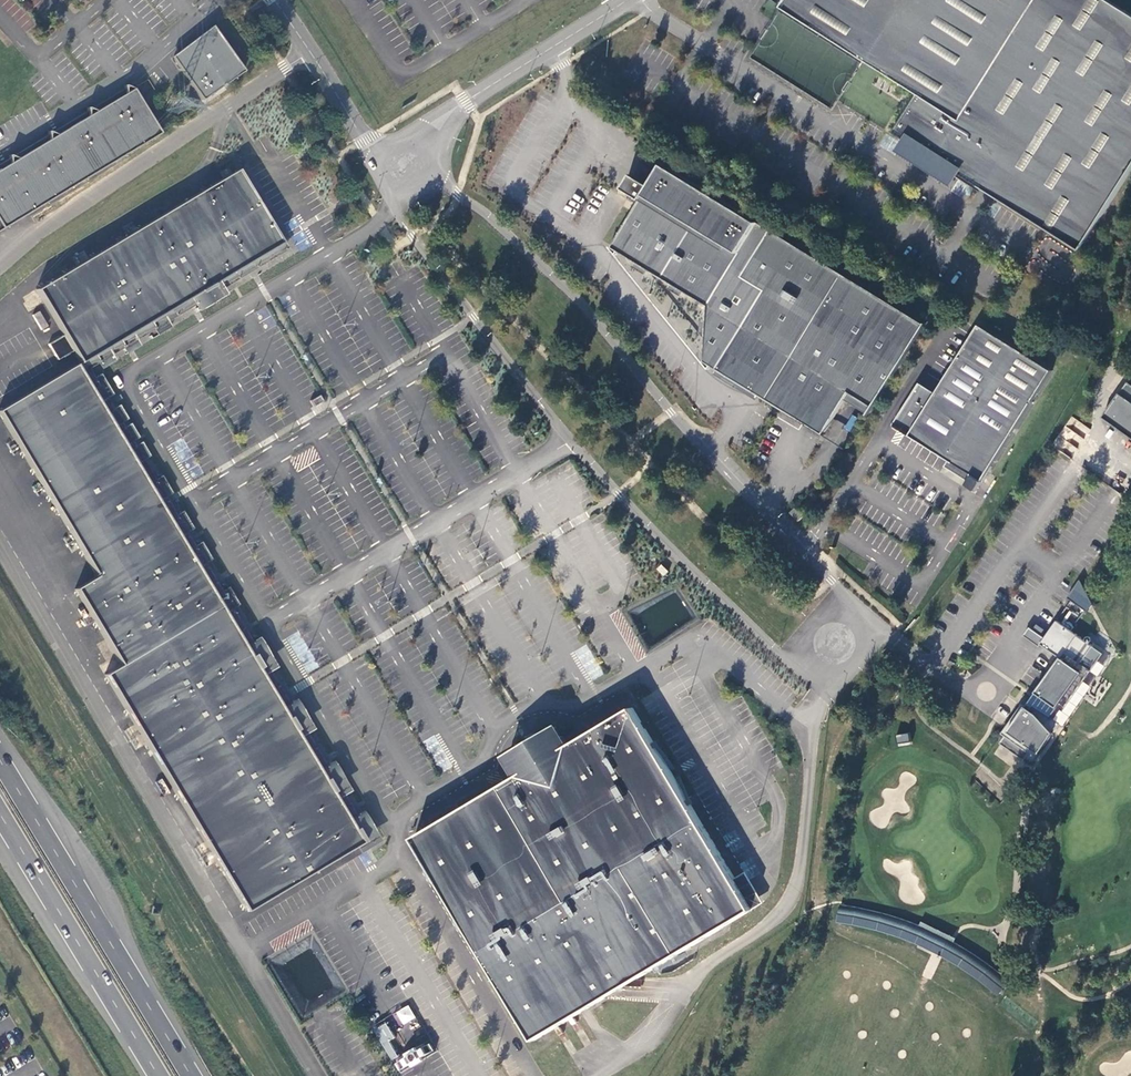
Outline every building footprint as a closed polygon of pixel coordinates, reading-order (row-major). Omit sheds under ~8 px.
[(918,96),(982,0),(787,0),(781,10),(918,96)] [(918,96),(893,135),(906,143),(958,175),(1079,252),(1130,170),(1130,19),(1101,0),(982,0),(918,96)] [(242,71),(210,26),(169,56),(200,100),(242,71)] [(159,134),(132,89),(113,100),(74,124),(36,147),(1,168),(0,169),(0,229),(159,134)] [(958,175),(906,143),(901,151),(953,183),(958,175)] [(845,396),(869,411),(921,329),(659,168),(647,189),(629,178),(620,192),(629,198),(638,203),(608,251),(704,310),(701,365),(820,438),(840,404),(845,396)] [(237,169),(34,289),(63,335),(48,344),(57,360),(72,351),(79,362),(281,243),(237,169)] [(41,329),(46,326),(38,311),(32,315),(41,329)] [(1056,370),(983,324),(939,393),(923,383),(896,425),(954,461),(975,475),(972,480),(970,484),(980,491),(1056,370)] [(76,365),(0,409),(0,416),(95,576),(74,589),(120,665),(223,610),(76,365)] [(1130,408),(1130,391),(1125,387),(1117,398),(1130,408)] [(313,406),(322,401),(319,395),(310,401),(313,406)] [(845,396),(840,404),(864,420),(869,411),(845,396)] [(1130,444),(1130,408),(1117,398),(1100,423),(1130,444)] [(945,461),(900,433),(893,443),(939,471),(945,461)] [(972,480),(975,475),(954,461),(950,467),(972,480)] [(1085,617),(1091,608),(1079,584),(1065,603),(1085,617)] [(246,911),(362,843),(223,610),(120,665),(104,674),(246,911)] [(1091,651),(1055,625),(1043,642),(1028,632),(1022,640),(1037,651),(1039,649),(1054,659),(1059,663),(1025,711),(1021,708),(999,738),(1003,741),(998,748),(1022,765),(1024,762),(1032,767),(1059,729),(1049,722),(1058,709),(1064,712),(1090,675),(1079,668),(1091,651)] [(1031,634),(1039,640),(1043,635),(1035,629),(1031,634)] [(536,734),(535,734),(534,734),(532,734),(531,734),(530,735),(529,735),(528,736),(527,737),(527,738),(526,739),(526,740),(526,741),(526,742),(526,743),(526,744),(527,745),(509,755),(519,773),(413,837),(535,1042),(754,909),(633,707),(568,746),(557,726),(539,737),(539,736),(538,735),(537,735),(536,734)] [(895,735),(897,743),(909,741),(908,733),(895,735)] [(1012,973),(1007,970),(981,956),(962,946),(942,937),(908,923),(880,913),(842,903),(839,917),(863,923),(883,929),(910,938),(930,946),(949,955),(969,965),(987,975),(1005,985),(1012,973)] [(408,1005),(394,1013),(401,1026),(415,1018),(408,1005)] [(388,1041),(394,1037),(385,1022),(372,1030),(391,1060),(397,1056),(388,1041)] [(393,1039),(389,1041),(399,1058),(392,1062),(398,1073),(434,1052),(427,1040),(402,1055),(393,1039)]
